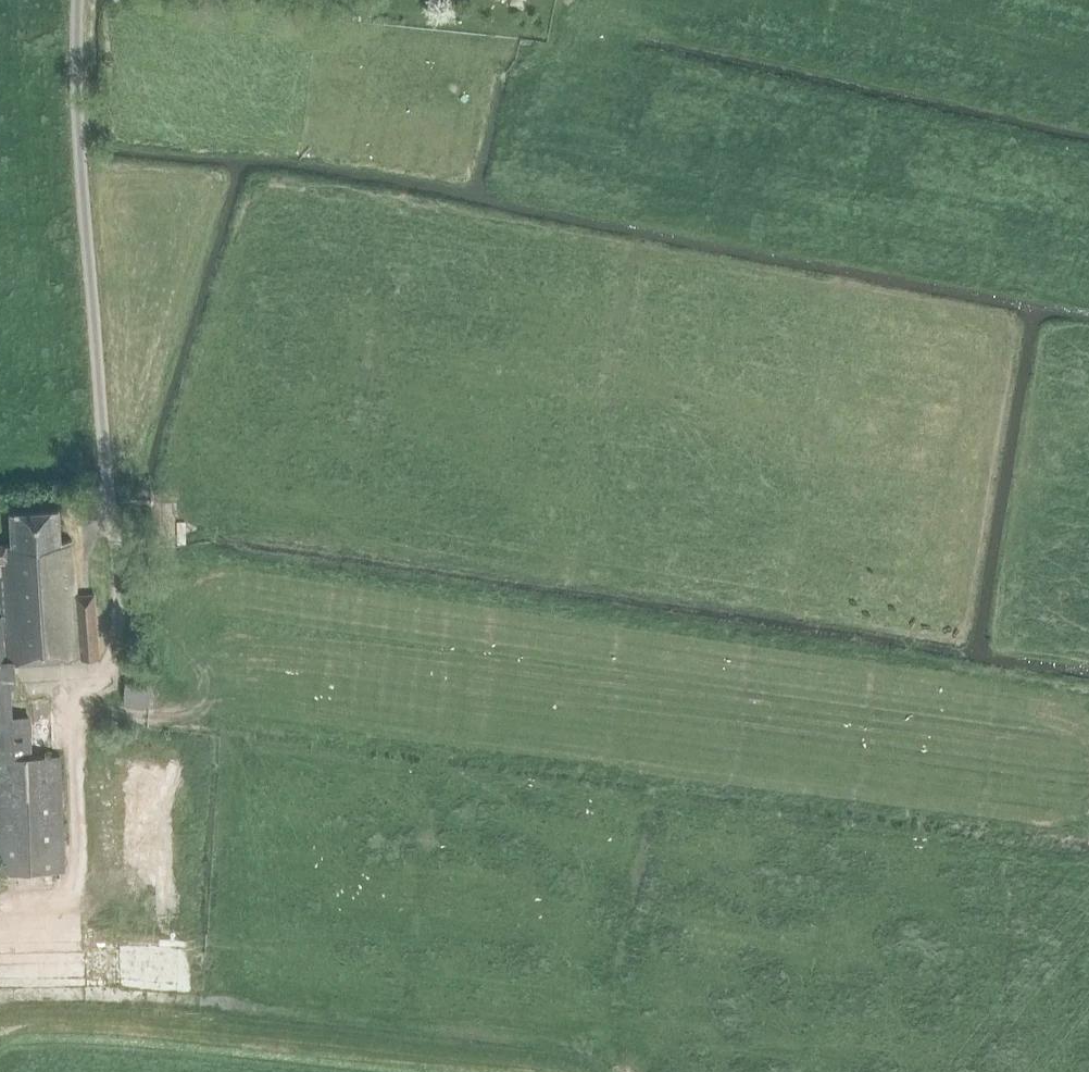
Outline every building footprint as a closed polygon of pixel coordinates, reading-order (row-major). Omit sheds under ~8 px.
[(0,616),(0,661),(98,654),(93,594),(76,595),(72,539),(60,540),(58,507),(6,506),(5,543),(0,543),(0,559),(1,558),(5,615),(0,616)] [(149,703),(150,681),(122,680),(122,702),(149,703)] [(32,730),(0,731),(0,873),(66,870),(61,755),(31,755),(32,730)]
